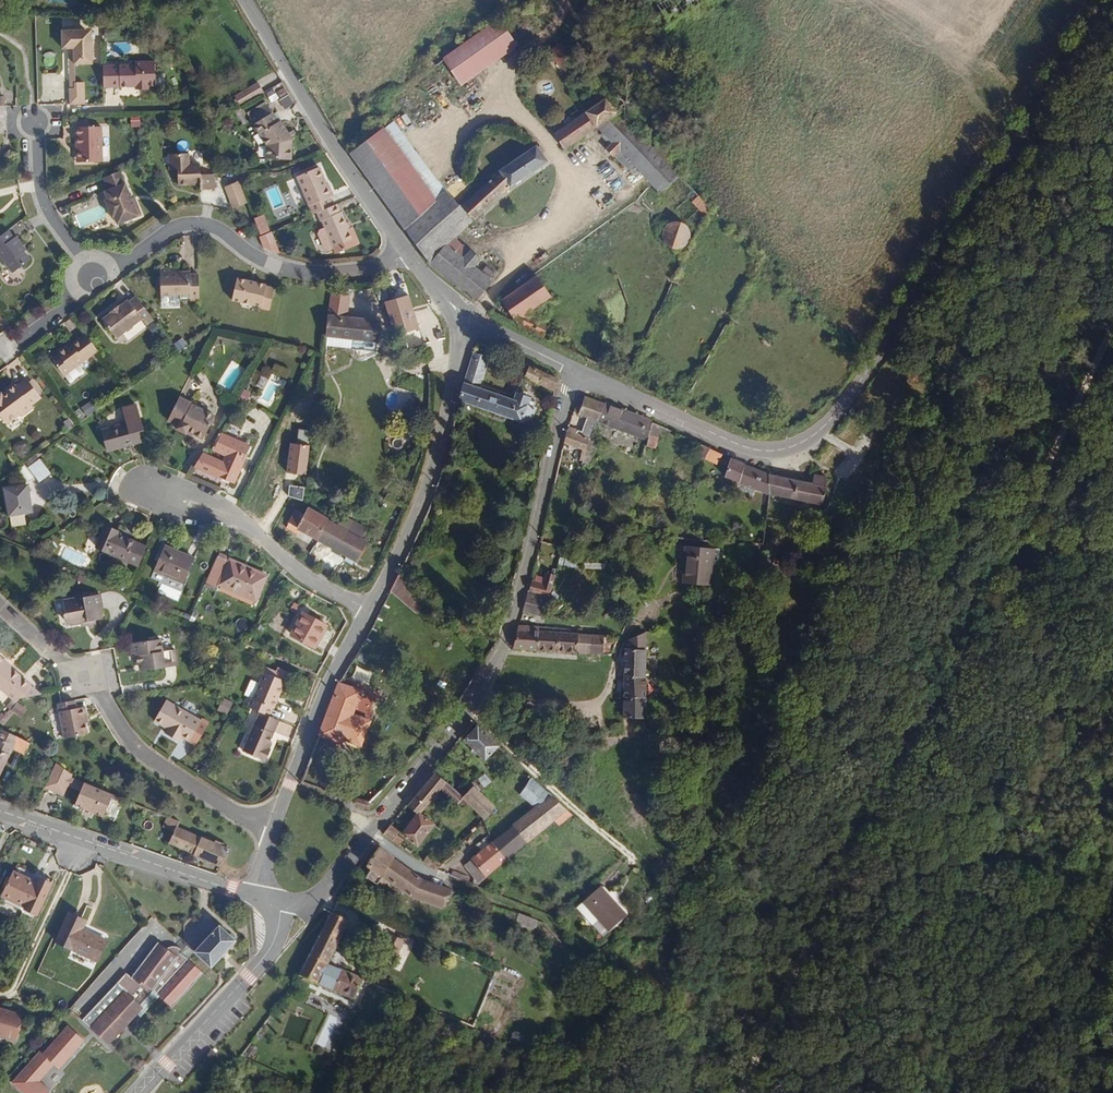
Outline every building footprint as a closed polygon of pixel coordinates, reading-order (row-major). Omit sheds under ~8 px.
[(692,0),(646,0),(661,21),(692,0)] [(450,77),(505,38),(490,18),(435,57),(450,77)] [(82,36),(59,35),(52,35),(52,54),(60,54),(65,60),(66,70),(68,70),(85,69),(82,36)] [(566,61),(550,42),(542,48),(558,67),(566,61)] [(69,90),(68,70),(66,70),(65,60),(60,54),(62,96),(69,96),(69,90)] [(150,90),(148,67),(136,67),(131,67),(131,70),(98,72),(99,94),(125,93),(125,90),(131,89),(132,96),(137,96),(143,95),(143,91),(150,90)] [(270,88),(265,79),(241,93),(246,102),(270,88)] [(79,111),(78,90),(69,90),(69,96),(62,96),(63,112),(79,111)] [(677,160),(655,135),(642,145),(597,94),(573,112),(546,130),(558,147),(589,125),(596,132),(592,135),(600,146),(595,151),(603,159),(606,157),(625,179),(631,174),(646,190),(667,175),(665,172),(677,160)] [(293,133),(286,120),(283,121),(273,103),(256,113),(270,136),(267,152),(289,155),(293,133)] [(435,186),(391,123),(348,148),(393,222),(435,186)] [(99,168),(97,132),(72,133),(73,159),(78,159),(79,169),(99,168)] [(443,235),(464,216),(501,184),(542,156),(531,141),(500,162),(480,177),(450,203),(435,186),(393,222),(396,226),(418,256),(465,295),(480,276),(462,262),(469,253),(458,244),(456,246),(443,235)] [(195,180),(195,169),(184,169),(184,159),(164,160),(164,175),(173,175),(173,191),(195,190),(195,195),(210,195),(209,180),(195,180)] [(328,200),(318,172),(316,172),(313,162),(303,167),(306,177),(295,180),(295,182),(308,220),(315,218),(329,213),(326,205),(328,200)] [(306,177),(303,167),(292,171),(295,180),(306,177)] [(131,204),(118,172),(102,179),(107,192),(103,194),(106,202),(104,203),(111,219),(114,218),(117,226),(140,216),(135,202),(131,204)] [(231,186),(230,179),(223,179),(223,187),(231,186)] [(697,207),(682,190),(675,196),(693,216),(697,207)] [(348,247),(335,210),(329,213),(315,218),(320,233),(328,254),(348,247)] [(261,233),(272,230),(266,213),(255,217),(261,233)] [(669,227),(668,223),(667,220),(665,217),(662,216),(659,216),(655,218),(652,221),(650,226),(650,230),(652,233),(653,234),(656,235),(660,236),(664,235),(667,232),(668,230),(669,227)] [(328,254),(320,233),(318,233),(314,238),(320,253),(325,255),(328,254)] [(6,277),(8,279),(25,267),(17,255),(19,253),(13,243),(10,245),(4,236),(0,239),(0,268),(6,277)] [(269,249),(265,236),(260,238),(264,251),(269,249)] [(521,313),(542,298),(525,274),(492,297),(508,320),(533,332),(536,319),(521,313)] [(196,307),(195,282),(188,283),(185,279),(179,280),(176,283),(171,279),(156,280),(157,304),(176,304),(176,307),(196,307)] [(266,317),(271,295),(263,293),(261,291),(233,284),(227,306),(236,308),(234,312),(245,314),(246,311),(255,313),(254,315),(266,317)] [(421,326),(407,292),(391,297),(383,300),(395,335),(421,326)] [(139,330),(148,324),(132,304),(125,309),(123,306),(107,317),(108,320),(98,327),(112,346),(138,328),(139,330)] [(375,335),(377,311),(328,308),(325,332),(375,335)] [(142,334),(151,328),(148,324),(139,330),(142,334)] [(61,384),(80,370),(95,358),(82,341),(78,344),(65,354),(62,353),(54,358),(54,362),(48,366),(61,384)] [(513,366),(488,355),(487,358),(512,370),(513,366)] [(529,412),(531,405),(512,398),(509,405),(474,393),(482,361),(469,357),(459,392),(455,407),(490,420),(499,423),(523,431),(530,414),(529,412)] [(272,373),(262,402),(271,405),(281,376),(272,373)] [(550,397),(553,384),(546,381),(540,393),(550,397)] [(23,385),(13,392),(0,401),(0,428),(3,432),(15,423),(17,425),(30,416),(28,412),(37,406),(23,385)] [(591,424),(598,407),(576,398),(570,402),(567,414),(591,424)] [(204,443),(214,419),(190,408),(191,406),(178,400),(167,424),(177,429),(176,432),(187,437),(188,435),(204,443)] [(244,414),(250,404),(243,400),(237,410),(244,414)] [(624,418),(598,407),(591,424),(643,446),(647,427),(624,418)] [(143,447),(142,437),(147,436),(145,408),(131,409),(132,426),(106,427),(107,449),(143,447)] [(651,455),(656,429),(652,427),(651,429),(647,427),(643,446),(642,454),(651,455)] [(585,440),(570,435),(571,432),(563,430),(560,447),(576,450),(581,452),(585,440)] [(238,487),(253,452),(227,440),(220,454),(232,460),(228,469),(207,459),(200,470),(238,487)] [(700,464),(704,452),(697,449),(692,460),(700,464)] [(714,469),(718,460),(704,452),(700,464),(714,469)] [(767,479),(753,475),(740,470),(736,468),(726,464),(721,482),(765,497),(767,479)] [(58,482),(46,466),(35,474),(46,490),(58,482)] [(40,485),(31,473),(24,477),(33,490),(40,485)] [(772,499),(774,481),(767,479),(765,497),(772,499)] [(819,510),(823,494),(821,493),(824,483),(808,479),(807,482),(805,482),(804,488),(774,481),(772,499),(819,510)] [(38,518),(33,492),(10,497),(16,526),(27,524),(26,521),(38,518)] [(357,560),(367,540),(360,535),(347,529),(304,506),(301,513),(293,509),(286,523),(297,529),(357,560)] [(360,535),(365,526),(352,519),(347,529),(360,535)] [(297,529),(286,523),(284,527),(295,533),(297,529)] [(143,573),(151,553),(120,538),(121,536),(109,530),(98,553),(143,573)] [(190,587),(200,563),(166,548),(156,573),(190,587)] [(709,596),(714,558),(685,555),(680,592),(709,596)] [(260,604),(272,579),(235,561),(232,561),(222,556),(211,580),(260,604)] [(421,599),(395,578),(387,593),(410,611),(421,599)] [(538,608),(542,594),(536,593),(534,601),(532,606),(538,608)] [(548,599),(542,593),(542,594),(538,608),(548,599)] [(103,614),(101,598),(92,599),(84,601),(84,599),(78,600),(75,602),(64,604),(65,614),(63,615),(64,623),(71,629),(80,627),(87,626),(88,630),(96,628),(96,625),(102,624),(100,614),(103,614)] [(532,606),(534,601),(525,598),(523,603),(532,606)] [(317,626),(323,616),(296,600),(284,623),(308,636),(314,625),(317,626)] [(536,617),(538,608),(532,606),(523,603),(521,612),(536,617)] [(475,629),(459,616),(453,623),(469,636),(475,629)] [(536,653),(537,633),(516,632),(515,636),(510,651),(536,653)] [(557,654),(558,635),(537,633),(536,653),(557,654)] [(576,655),(577,636),(567,635),(558,635),(557,654),(576,655)] [(599,657),(600,638),(577,636),(576,655),(599,657)] [(643,678),(644,636),(626,644),(625,650),(621,650),(621,651),(620,677),(643,678)] [(177,669),(176,652),(162,653),(162,641),(131,643),(132,655),(136,655),(136,665),(141,664),(141,671),(177,669)] [(15,672),(14,673),(8,668),(9,666),(1,658),(0,659),(0,689),(17,704),(21,708),(25,704),(46,700),(15,672)] [(269,664),(267,670),(287,678),(290,672),(269,664)] [(273,711),(285,683),(263,674),(252,702),(250,702),(247,708),(261,715),(268,717),(271,711),(273,711)] [(643,699),(643,678),(620,677),(620,698),(643,699)] [(360,748),(368,723),(350,716),(357,694),(334,686),(333,688),(317,739),(340,746),(341,742),(360,748)] [(642,720),(643,699),(620,698),(619,719),(642,720)] [(15,715),(21,708),(17,704),(11,711),(15,714),(15,715)] [(91,722),(89,712),(80,713),(79,706),(66,708),(62,709),(68,744),(92,740),(89,722),(91,722)] [(195,747),(206,726),(171,706),(160,725),(174,733),(170,740),(185,748),(188,743),(195,747)] [(31,715),(22,709),(17,715),(26,722),(31,715)] [(8,731),(18,718),(15,715),(10,721),(5,728),(8,731)] [(266,750),(278,722),(268,717),(261,715),(255,728),(254,727),(242,754),(265,764),(271,752),(266,750)] [(10,721),(6,718),(0,724),(0,728),(3,730),(5,728),(10,721)] [(498,747),(476,727),(464,741),(485,761),(498,747)] [(619,737),(619,728),(610,728),(611,737),(619,737)] [(18,753),(24,741),(6,733),(0,747),(0,792),(18,753)] [(30,758),(34,747),(32,745),(24,741),(18,753),(30,758)] [(76,785),(77,783),(79,779),(60,766),(50,788),(70,797),(76,785)] [(433,799),(440,791),(457,806),(462,799),(432,773),(419,790),(405,807),(416,816),(418,818),(426,807),(429,809),(436,802),(433,799)] [(509,859),(555,822),(559,826),(573,815),(533,778),(525,796),(540,809),(497,844),(509,859)] [(85,805),(90,791),(76,785),(70,797),(85,805)] [(497,809),(472,788),(462,799),(486,819),(486,820),(497,809)] [(120,801),(92,789),(90,791),(85,805),(82,811),(93,816),(92,818),(98,821),(99,818),(111,823),(120,801)] [(432,829),(418,818),(416,816),(399,836),(415,849),(432,829)] [(181,831),(182,827),(169,822),(165,833),(178,838),(181,831)] [(398,834),(388,828),(382,835),(398,846),(401,843),(395,839),(398,834)] [(206,861),(213,844),(181,831),(178,838),(174,848),(206,861)] [(227,870),(237,857),(239,855),(235,853),(222,848),(213,844),(206,861),(227,870)] [(477,884),(509,859),(497,844),(465,869),(477,884)] [(236,850),(224,845),(222,848),(235,853),(236,850)] [(418,884),(376,855),(364,874),(366,876),(362,882),(380,894),(383,888),(411,906),(415,908),(439,916),(447,895),(418,884)] [(439,869),(425,857),(420,862),(425,866),(437,871),(439,869)] [(44,909),(60,878),(47,872),(43,879),(21,868),(9,892),(44,909)] [(623,920),(600,889),(575,909),(589,927),(596,922),(605,934),(623,920)] [(148,925),(141,912),(133,917),(139,929),(148,925)] [(347,1004),(357,984),(321,969),(343,924),(326,916),(294,981),(347,1004)] [(111,947),(87,938),(91,930),(71,921),(59,951),(102,969),(111,947)] [(533,928),(516,921),(513,928),(531,934),(533,928)] [(605,934),(596,922),(589,927),(599,939),(605,934)] [(374,945),(381,929),(373,925),(366,940),(374,945)] [(381,947),(388,932),(381,929),(374,945),(381,947)] [(209,973),(236,945),(220,932),(194,960),(209,973)] [(137,990),(166,959),(157,951),(130,983),(137,990)] [(188,967),(194,960),(187,953),(181,959),(188,967)] [(201,979),(188,967),(181,959),(176,957),(171,957),(166,959),(137,990),(130,983),(126,979),(115,989),(123,997),(89,1031),(105,1047),(133,1020),(139,1013),(136,1009),(150,995),(157,1002),(168,1012),(201,979)] [(136,1023),(157,1002),(150,995),(136,1009),(139,1013),(133,1020),(136,1023)] [(19,1018),(0,1012),(0,1035),(12,1040),(19,1018)] [(86,1040),(71,1026),(46,1053),(62,1067),(86,1040)] [(40,1049),(13,1082),(27,1092),(51,1092),(52,1092),(40,1082),(54,1065),(60,1070),(62,1067),(46,1053),(40,1049)]
